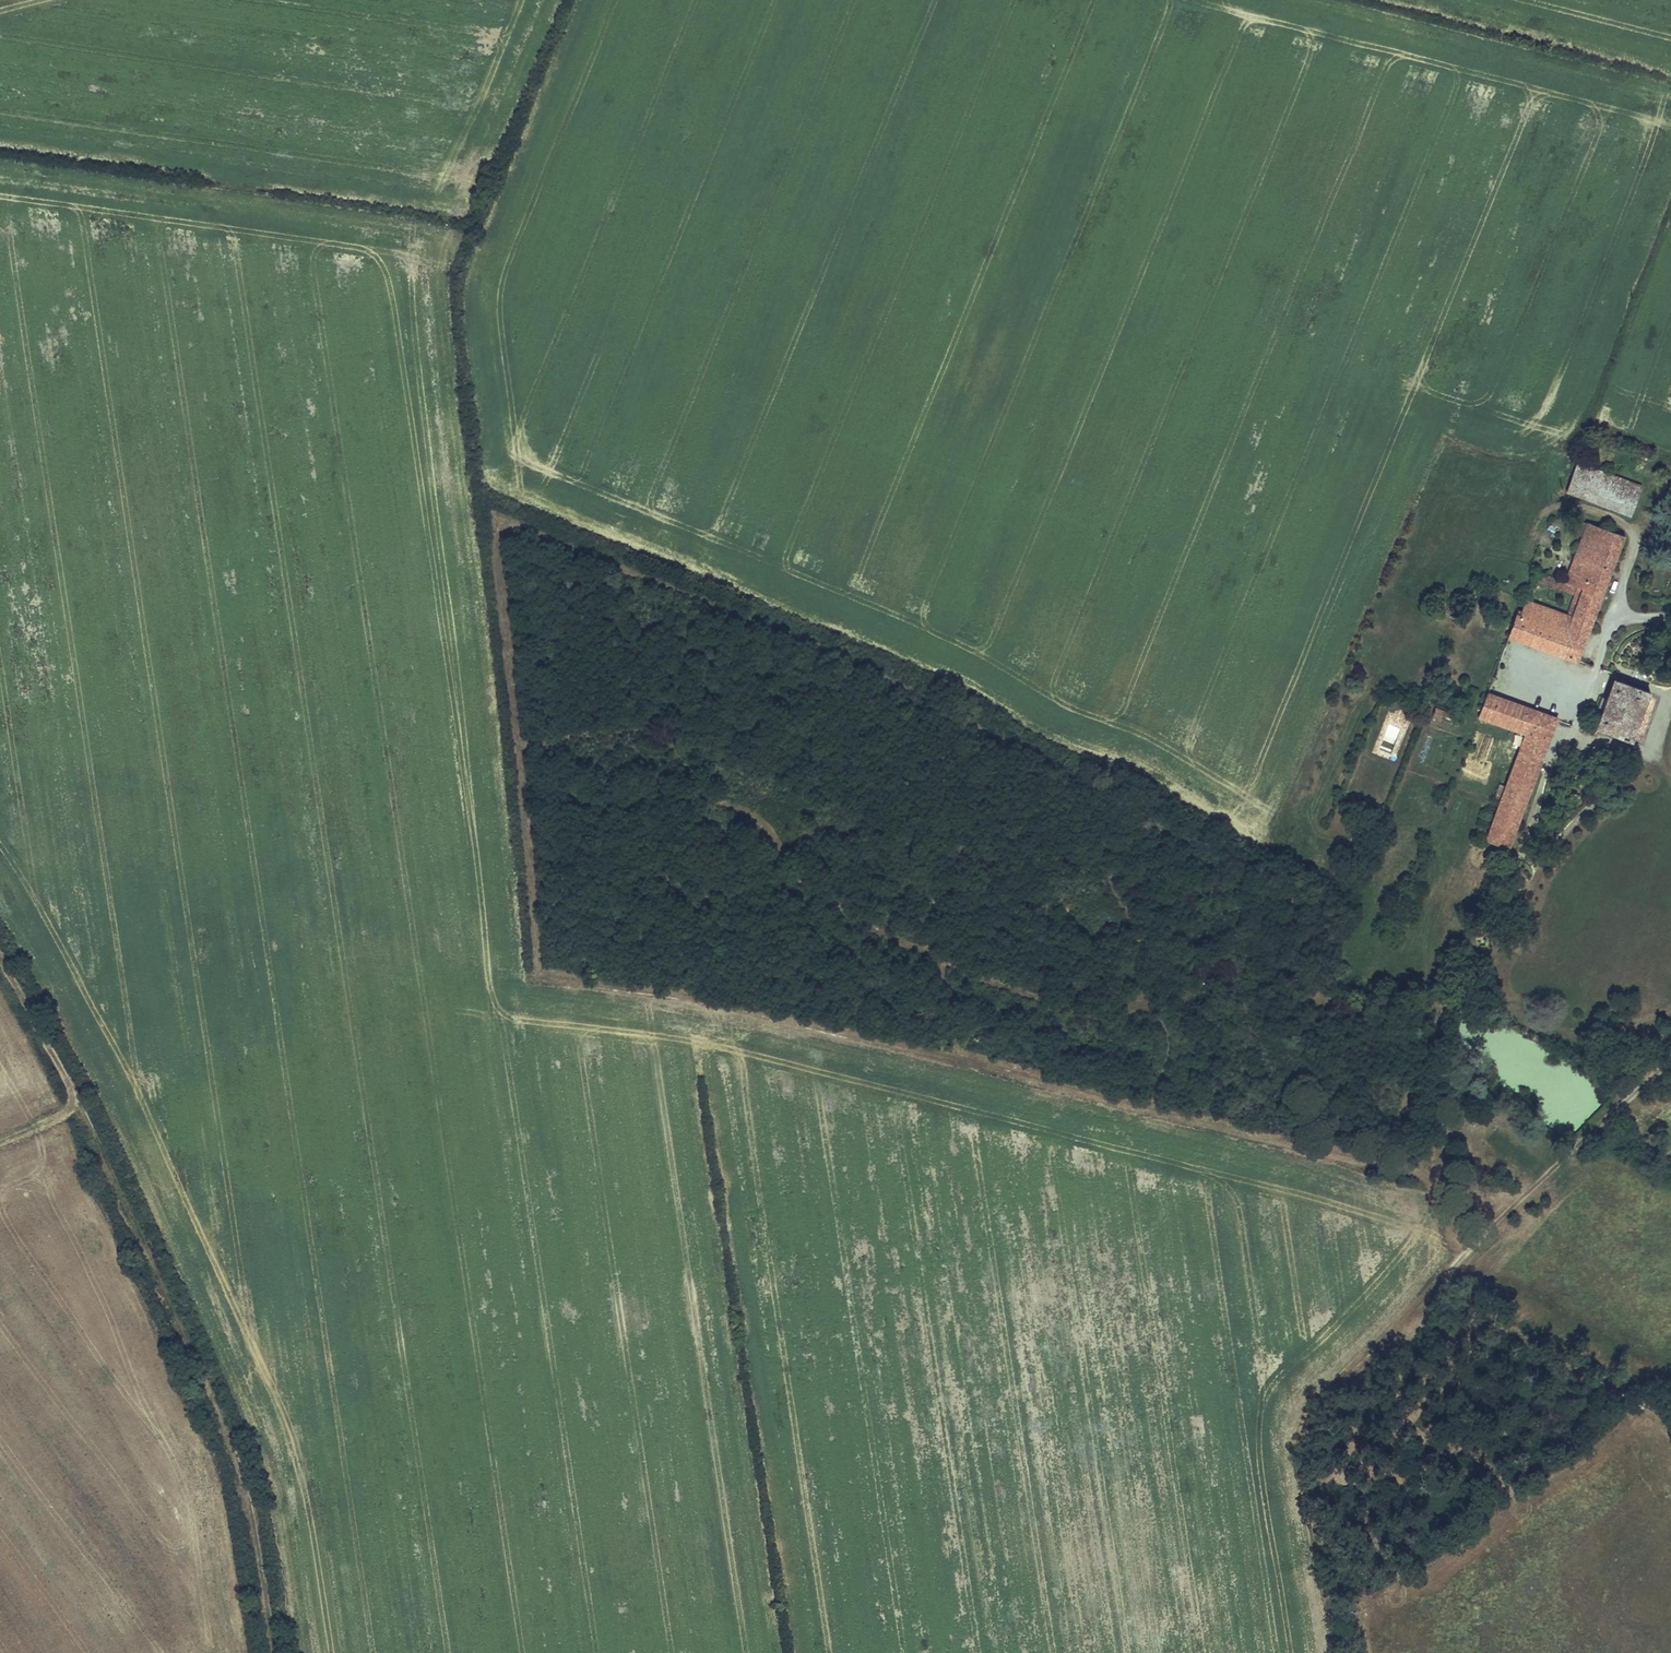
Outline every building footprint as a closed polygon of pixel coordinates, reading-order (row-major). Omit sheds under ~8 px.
[(1641,488),(1576,464),(1566,493),(1629,517),(1641,488)] [(1575,662),(1623,537),(1587,525),(1566,583),(1536,573),(1533,582),(1576,597),(1568,619),(1525,604),(1522,613),(1517,611),(1507,638),(1575,662)] [(1650,694),(1614,681),(1595,730),(1631,743),(1650,694)] [(1554,720),(1485,695),(1477,717),(1527,735),(1488,843),(1507,851),(1554,720)]
